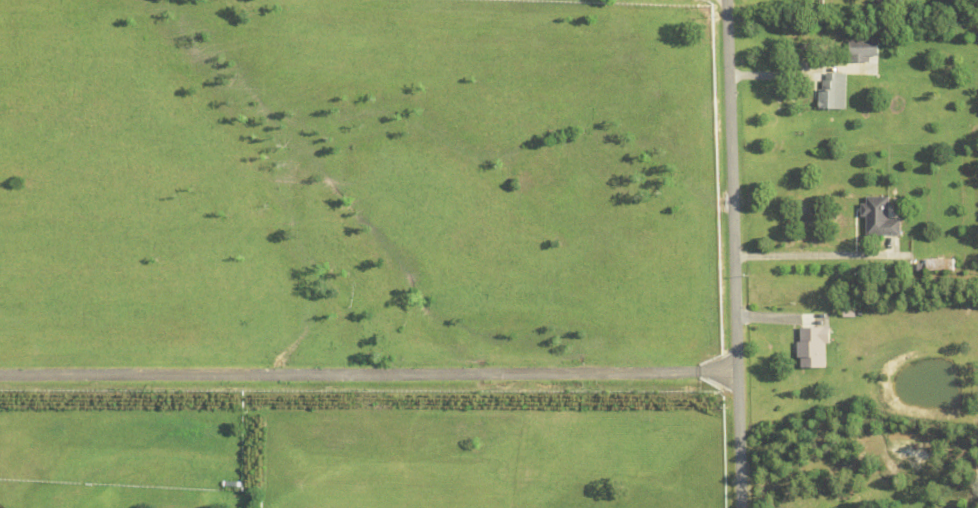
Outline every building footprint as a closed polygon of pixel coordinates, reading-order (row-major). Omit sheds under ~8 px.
[(870,58),(870,65),(849,64),(849,42),(879,43),(879,58),(870,58)] [(819,112),(819,91),(823,91),(824,82),(827,82),(827,75),(847,75),(847,112),(819,112)] [(868,214),(862,214),(862,202),(867,202),(867,195),(889,195),(889,218),(901,219),(901,233),(867,233),(868,214)] [(954,258),(927,259),(927,271),(955,270),(954,258)] [(914,261),(922,261),(922,269),(914,269),(914,261)] [(844,306),(856,306),(856,315),(844,315),(844,306)] [(801,356),(798,356),(798,339),(801,339),(801,325),(830,326),(830,342),(827,342),(826,366),(801,366),(801,356)]
